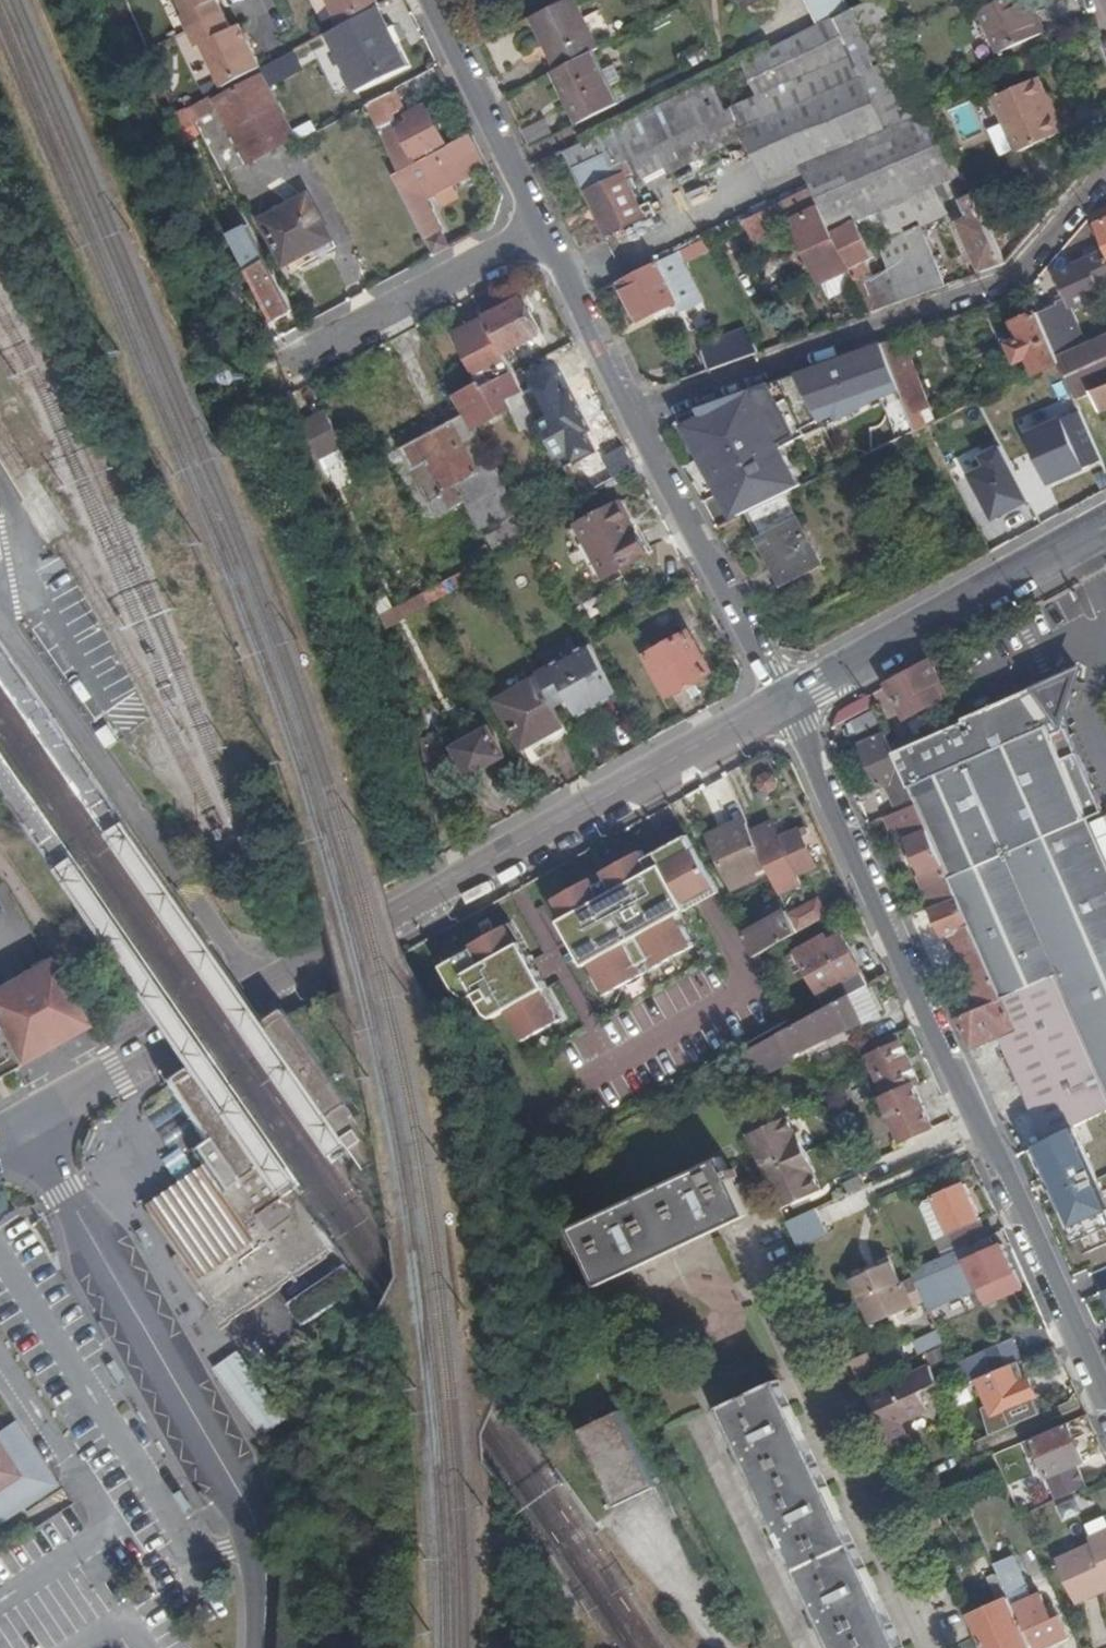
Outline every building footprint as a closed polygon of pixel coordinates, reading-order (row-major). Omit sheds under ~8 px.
[(215,0),(179,0),(184,12),(179,15),(180,19),(214,0),(215,0)] [(198,45),(218,91),(223,88),(256,71),(236,26),(227,29),(214,0),(180,19),(192,47),(198,45)] [(341,25),(347,22),(380,4),(378,0),(329,0),(341,25)] [(560,67),(597,48),(603,45),(581,0),(566,0),(535,16),(560,67)] [(819,22),(835,15),(850,7),(847,0),(809,0),(819,22)] [(836,17),(885,125),(930,105),(894,24),(883,0),(874,0),(836,17)] [(984,7),(1004,51),(1044,33),(1032,4),(1037,2),(1036,0),(1000,0),(984,7)] [(1049,30),(1037,2),(1032,4),(1044,33),(1049,30)] [(379,10),(328,36),(357,92),(407,67),(379,10)] [(836,17),(835,15),(819,22),(720,73),(747,133),(768,178),(804,162),(885,125),(836,17)] [(302,46),(261,68),(264,74),(269,84),(310,62),(302,46)] [(571,92),(583,119),(621,101),(597,48),(560,67),(554,69),(565,94),(571,92)] [(652,183),(747,133),(720,73),(623,122),(639,154),(652,183)] [(249,162),(298,137),(269,84),(264,74),(215,100),(249,162)] [(993,97),(1018,153),(1059,134),(1043,99),(1048,97),(1039,76),(993,97)] [(367,104),(401,172),(448,146),(428,105),(395,121),(392,115),(407,107),(398,88),(367,104)] [(565,94),(578,122),(583,119),(571,92),(565,94)] [(218,109),(211,95),(186,108),(194,123),(218,109)] [(1052,95),(1048,97),(1043,99),(1059,134),(1067,130),(1052,95)] [(876,242),(888,268),(892,267),(900,283),(910,281),(915,294),(946,283),(922,224),(947,212),(935,184),(946,178),(940,162),(948,158),(954,156),(930,105),(885,125),(804,162),(813,181),(835,226),(860,215),(876,208),(888,237),(876,242)] [(174,114),(180,129),(194,123),(186,108),(174,114)] [(639,154),(623,122),(568,150),(609,235),(649,217),(631,177),(637,173),(631,158),(639,154)] [(394,176),(434,256),(449,248),(425,200),(488,166),(472,134),(448,146),(401,172),(394,176)] [(960,219),(981,270),(1003,262),(988,230),(969,188),(954,156),(948,158),(964,195),(962,196),(970,214),(960,219)] [(845,274),(855,269),(835,226),(813,181),(750,211),(759,230),(794,214),(823,277),(843,268),(845,274)] [(977,186),(969,188),(988,230),(1004,223),(998,207),(988,209),(977,186)] [(309,196),(262,221),(290,273),(336,249),(309,196)] [(1093,213),(1105,244),(1105,206),(1093,213)] [(860,215),(835,226),(855,269),(874,307),(915,294),(910,281),(900,283),(892,267),(888,268),(877,273),(869,257),(877,253),(860,215)] [(266,259),(251,230),(236,239),(251,267),(266,259)] [(702,246),(698,236),(620,272),(638,311),(694,285),(680,256),(702,246)] [(1057,271),(1069,302),(1105,286),(1105,263),(1102,254),(1057,271)] [(295,311),(269,264),(252,272),(277,320),(295,311)] [(485,318),(505,354),(541,334),(521,299),(485,318)] [(1056,300),(1039,308),(1061,361),(1079,352),(1056,300)] [(1039,372),(1061,361),(1039,308),(1015,319),(1023,336),(1013,340),(1021,358),(1031,353),(1039,372)] [(485,318),(485,317),(468,325),(471,330),(456,338),(480,382),(455,395),(465,414),(474,430),(510,410),(513,409),(507,398),(523,390),(505,354),(485,318)] [(702,347),(713,371),(756,351),(746,328),(702,347)] [(915,364),(905,333),(887,340),(897,370),(915,364)] [(1079,352),(1061,361),(1080,403),(1100,393),(1105,391),(1105,338),(1079,352)] [(897,370),(887,340),(704,406),(709,414),(689,425),(731,504),(738,500),(744,513),(751,510),(788,493),(805,484),(787,447),(811,434),(808,429),(840,414),(844,420),(887,398),(906,393),(897,370)] [(931,406),(915,364),(897,370),(906,393),(912,411),(931,406)] [(513,409),(510,410),(521,429),(540,420),(523,390),(507,398),(513,409)] [(922,411),(913,414),(919,431),(926,427),(959,411),(955,404),(925,417),(922,411)] [(302,423),(323,472),(349,459),(324,411),(302,423)] [(474,430),(465,414),(402,449),(438,516),(468,501),(481,526),(502,515),(509,528),(488,538),(496,553),(530,535),(474,430)] [(571,478),(581,497),(635,467),(624,444),(602,456),(589,432),(556,450),(571,478)] [(981,456),(986,466),(971,474),(996,522),(1034,502),(1004,444),(981,456)] [(1105,481),(1105,462),(1099,445),(1062,462),(1070,482),(1091,473),(1093,479),(1103,482),(1105,481)] [(826,562),(788,493),(751,510),(766,537),(762,539),(785,583),(826,562)] [(621,503),(577,526),(605,578),(648,555),(621,503)] [(471,555),(476,564),(492,555),(487,546),(471,555)] [(476,564),(422,593),(427,603),(481,574),(476,564)] [(711,674),(689,634),(647,657),(669,697),(711,674)] [(544,655),(551,667),(573,655),(566,643),(544,655)] [(570,700),(579,718),(620,696),(591,645),(573,655),(551,667),(537,675),(539,678),(552,701),(566,694),(570,700)] [(935,677),(941,674),(930,656),(887,681),(906,716),(927,704),(944,695),(935,677)] [(985,703),(990,716),(1043,835),(948,878),(954,894),(998,994),(1050,971),(1105,1099),(1105,861),(1084,811),(1100,803),(1089,779),(1067,729),(1058,711),(1080,666),(1043,682),(1042,678),(985,703)] [(544,748),(570,733),(556,708),(552,701),(539,678),(498,701),(523,748),(539,739),(544,748)] [(873,705),(868,692),(847,704),(842,706),(837,711),(834,716),(832,723),(873,705)] [(566,694),(552,701),(556,708),(570,700),(566,694)] [(985,703),(963,713),(909,742),(892,749),(914,800),(948,878),(1043,835),(990,716),(985,703)] [(473,705),(450,718),(463,739),(485,726),(473,705)] [(506,756),(490,728),(454,748),(457,753),(453,755),(460,768),(464,766),(470,775),(506,756)] [(887,782),(898,807),(914,800),(892,749),(886,733),(860,744),(877,786),(887,782)] [(764,784),(766,789),(773,791),(778,788),(780,782),(777,776),(770,774),(765,777),(764,784)] [(917,875),(929,905),(932,904),(944,899),(954,894),(948,878),(914,800),(898,807),(883,813),(890,828),(897,826),(903,841),(908,839),(922,873),(917,875)] [(733,826),(735,831),(751,824),(748,819),(733,826)] [(775,823),(755,832),(770,866),(783,894),(804,885),(799,875),(818,867),(805,837),(811,833),(809,828),(782,839),(775,823)] [(755,832),(751,824),(735,831),(714,841),(734,883),(747,877),(750,884),(761,879),(757,872),(770,866),(755,832)] [(712,836),(714,841),(735,831),(733,826),(712,836)] [(643,853),(555,901),(608,997),(698,948),(678,910),(720,887),(692,837),(648,861),(643,853)] [(747,877),(734,883),(737,890),(750,884),(747,877)] [(955,1013),(981,1001),(998,994),(954,894),(944,899),(956,927),(951,929),(978,995),(952,1006),(955,1013)] [(945,932),(951,929),(956,927),(944,899),(932,904),(945,932)] [(793,917),(800,933),(831,916),(823,900),(793,917)] [(747,936),(759,957),(800,933),(793,917),(791,911),(747,936)] [(509,925),(438,965),(453,992),(467,1002),(475,997),(489,1022),(506,1013),(524,1044),(564,1021),(509,925)] [(800,953),(830,1008),(852,997),(871,986),(872,985),(845,935),(827,945),(824,939),(800,953)] [(85,1027),(57,977),(49,959),(0,986),(0,1034),(17,1065),(85,1027)] [(1042,1139),(1080,1120),(1105,1108),(1105,1099),(1050,971),(998,994),(981,1001),(955,1013),(976,1060),(985,1057),(1002,1048),(1042,1139)] [(852,997),(864,1024),(865,1026),(885,1017),(871,986),(852,997)] [(830,1008),(787,1033),(753,1052),(764,1077),(798,1061),(796,1055),(864,1024),(852,997),(830,1008)] [(349,1103),(289,1016),(271,1026),(269,1028),(273,1034),(312,1090),(331,1117),(338,1111),(349,1103)] [(17,1065),(0,1034),(0,1075),(17,1065)] [(823,1070),(829,1083),(853,1072),(851,1067),(870,1058),(889,1097),(884,1100),(904,1142),(936,1127),(916,1085),(922,1083),(899,1035),(823,1070)] [(985,1057),(976,1060),(980,1069),(989,1065),(985,1057)] [(302,1275),(318,1264),(326,1259),(326,1255),(335,1249),(308,1209),(296,1192),(294,1190),(280,1199),(279,1197),(238,1135),(194,1069),(167,1087),(206,1142),(191,1152),(205,1170),(190,1179),(190,1184),(192,1187),(185,1192),(160,1209),(158,1207),(153,1205),(148,1209),(148,1212),(177,1254),(174,1256),(174,1259),(195,1292),(200,1293),(210,1308),(210,1312),(221,1328),(224,1329),(234,1322),(235,1319),(248,1310),(251,1311),(283,1289),(284,1285),(298,1275),(302,1275)] [(1105,1180),(1105,1108),(1080,1120),(1105,1180)] [(791,1117),(750,1136),(784,1209),(824,1190),(817,1173),(819,1172),(801,1133),(799,1135),(791,1117)] [(571,1232),(597,1289),(747,1219),(719,1161),(571,1232)] [(949,1239),(957,1257),(988,1244),(979,1226),(980,1225),(965,1191),(933,1206),(948,1240),(949,1239)] [(948,1240),(933,1206),(922,1212),(920,1216),(933,1246),(948,1240)] [(789,1222),(801,1247),(830,1234),(819,1209),(789,1222)] [(1082,1225),(1102,1274),(1105,1272),(1105,1216),(1082,1225)] [(917,1289),(953,1273),(966,1267),(978,1293),(985,1310),(1020,1294),(1001,1251),(993,1256),(988,1244),(957,1257),(911,1278),(915,1286),(917,1289)] [(321,1292),(293,1308),(306,1326),(362,1287),(346,1265),(322,1281),(323,1285),(321,1292)] [(966,1267),(953,1273),(964,1299),(978,1293),(966,1267)] [(853,1287),(862,1309),(872,1330),(925,1307),(917,1289),(915,1286),(902,1291),(893,1270),(853,1287)] [(323,1285),(322,1281),(291,1304),(293,1308),(321,1292),(323,1285)] [(1097,1300),(1105,1320),(1105,1296),(1097,1300)] [(1091,1338),(1100,1358),(1105,1356),(1105,1332),(1091,1338)] [(916,1345),(921,1356),(946,1343),(942,1333),(916,1345)] [(279,1391),(291,1383),(259,1338),(247,1347),(279,1391)] [(264,1435),(287,1419),(240,1353),(217,1370),(264,1435)] [(854,1362),(864,1383),(887,1372),(880,1358),(872,1362),(869,1355),(854,1362)] [(870,1397),(896,1453),(914,1445),(905,1425),(932,1413),(924,1395),(942,1386),(934,1368),(870,1397)] [(1012,1378),(977,1392),(994,1428),(1036,1409),(1028,1390),(1020,1394),(1012,1378)] [(836,1647),(906,1647),(782,1381),(725,1409),(836,1647)] [(622,1412),(582,1432),(618,1508),(659,1490),(622,1412)] [(55,1486),(14,1424),(0,1433),(0,1514),(7,1509),(10,1515),(55,1486)] [(1066,1437),(1025,1455),(1031,1469),(1037,1466),(1048,1490),(1041,1493),(1051,1515),(1065,1509),(1085,1500),(1075,1477),(1082,1474),(1066,1437)] [(944,1525),(940,1515),(927,1521),(931,1531),(944,1525)] [(1093,1540),(1096,1546),(1060,1562),(1079,1606),(1105,1594),(1105,1534),(1093,1540)] [(1015,1608),(1009,1595),(1000,1574),(989,1579),(1001,1604),(978,1614),(974,1607),(967,1610),(985,1647),(1033,1647),(1015,1608)] [(1009,1595),(1015,1608),(1018,1606),(1036,1647),(1047,1647),(1070,1638),(1060,1615),(1053,1619),(1042,1595),(1026,1602),(1021,1589),(1009,1595)]
